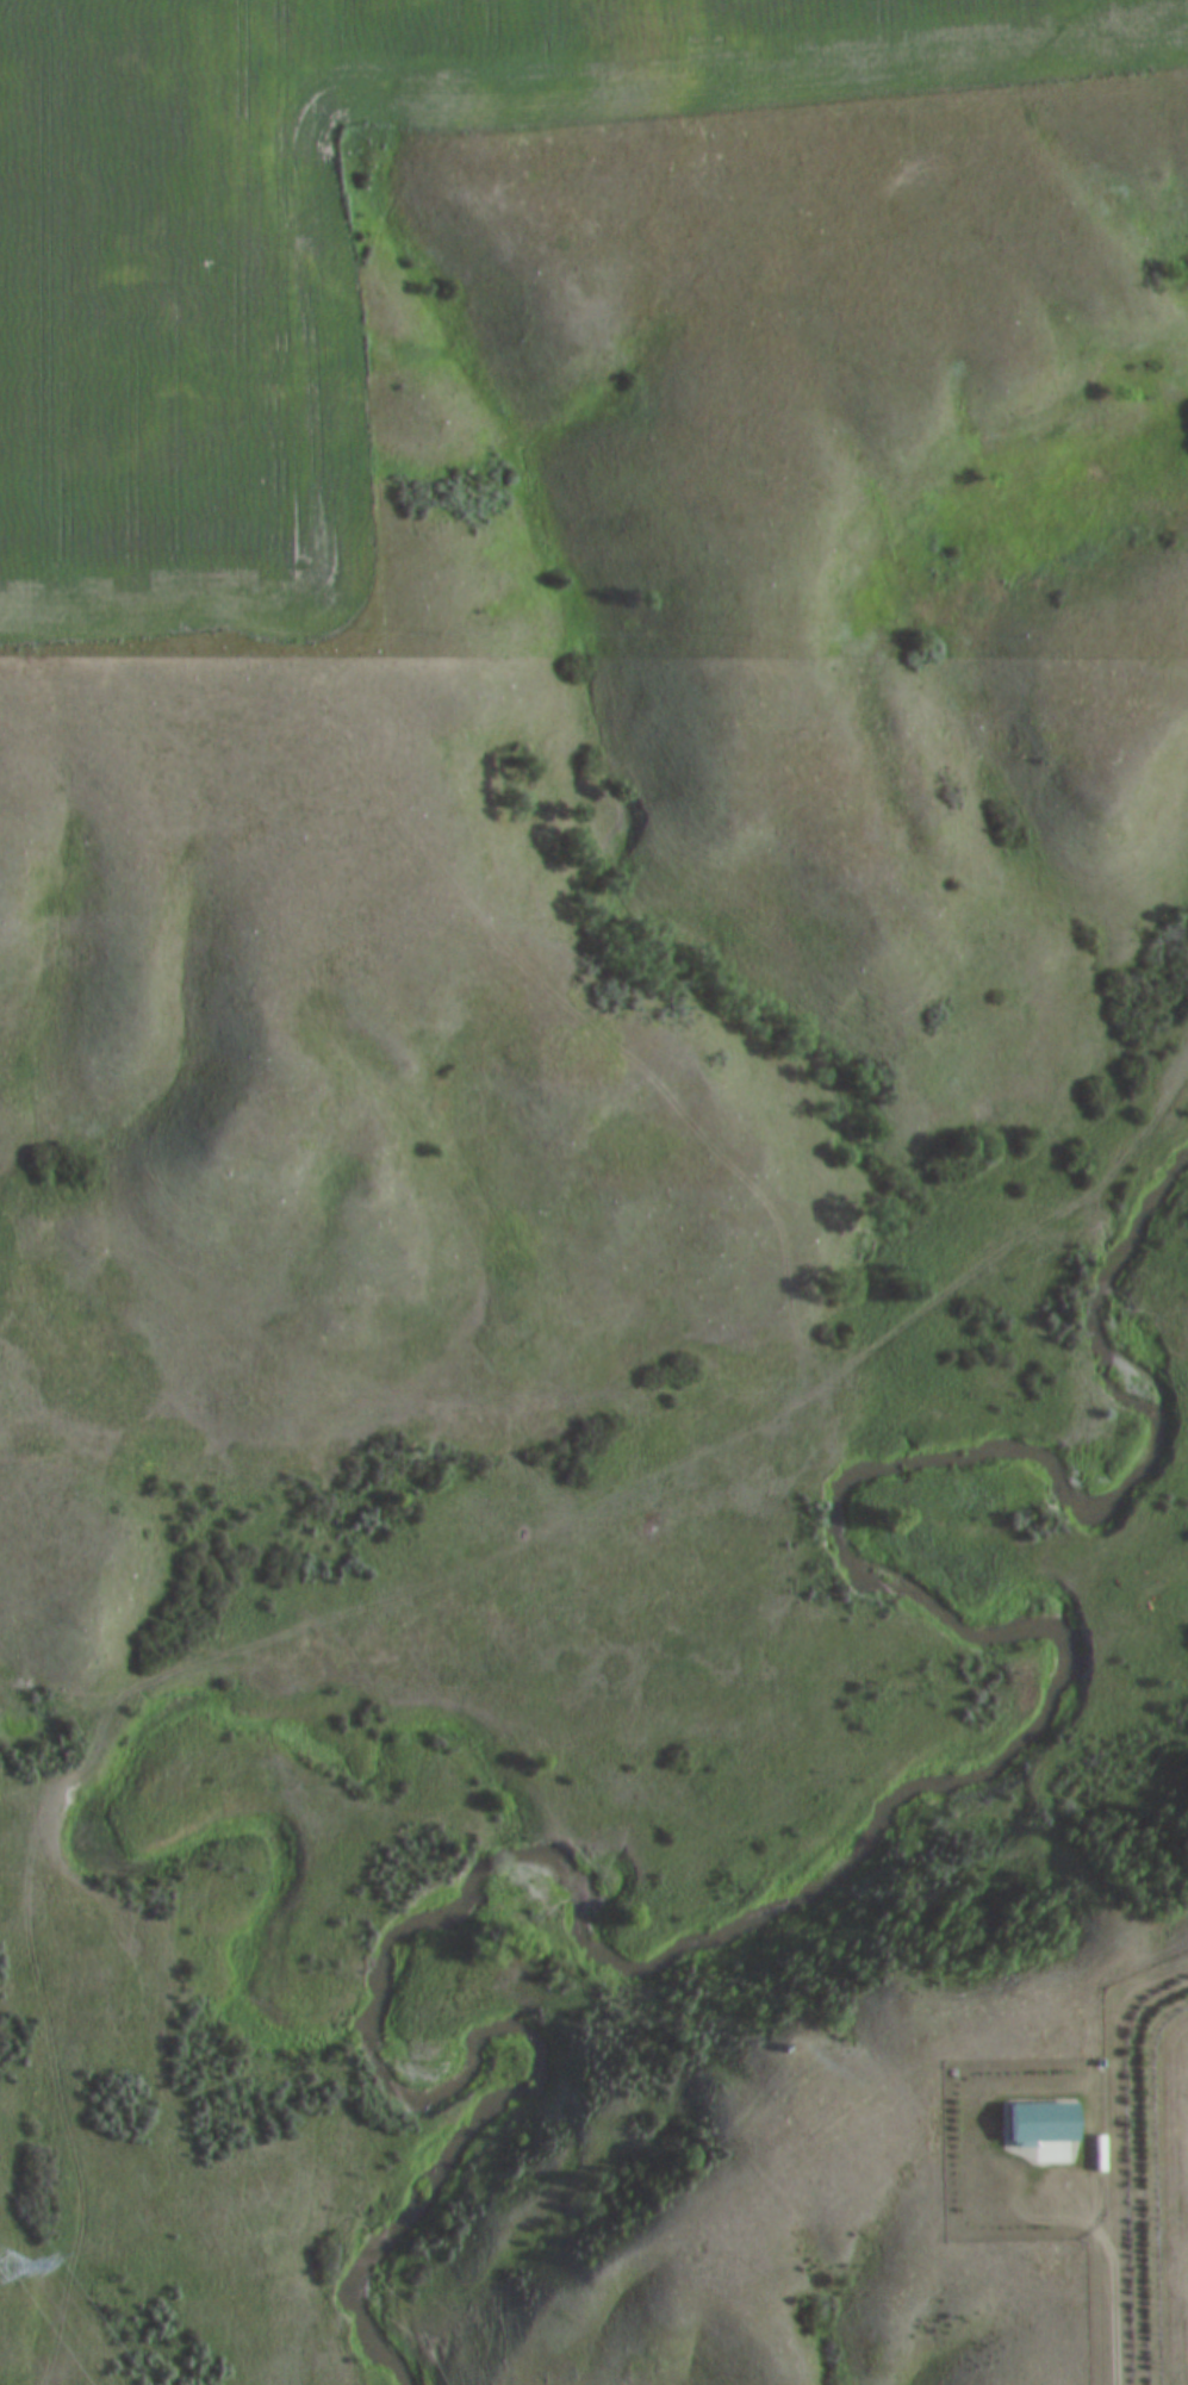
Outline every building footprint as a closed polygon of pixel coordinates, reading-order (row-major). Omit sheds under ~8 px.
[(1012,2132),(1008,2132),(1007,2094),(1074,2093),(1074,2131),(1033,2132),(1033,2140),(1012,2141),(1012,2132)]
